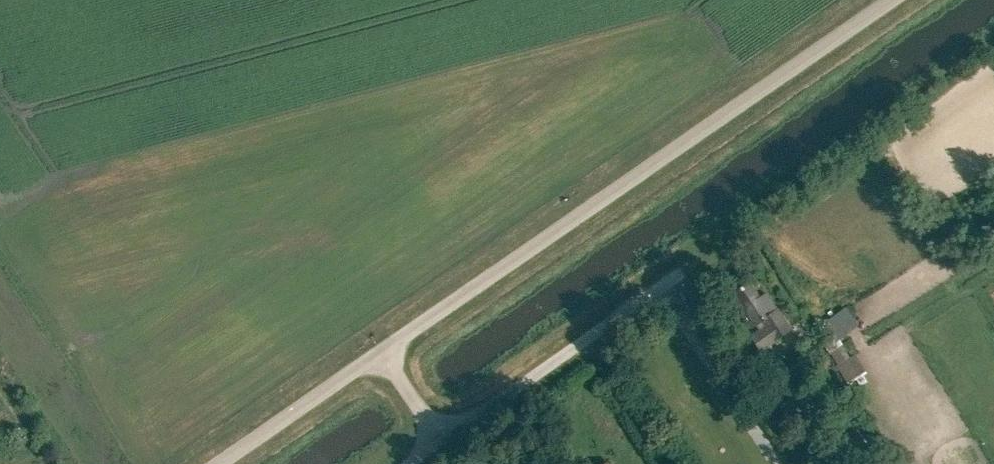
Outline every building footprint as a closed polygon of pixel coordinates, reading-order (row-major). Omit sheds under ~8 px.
[(759,298),(749,283),(731,295),(752,325),(756,323),(759,328),(751,333),(761,348),(790,329),(766,294),(759,298)]
